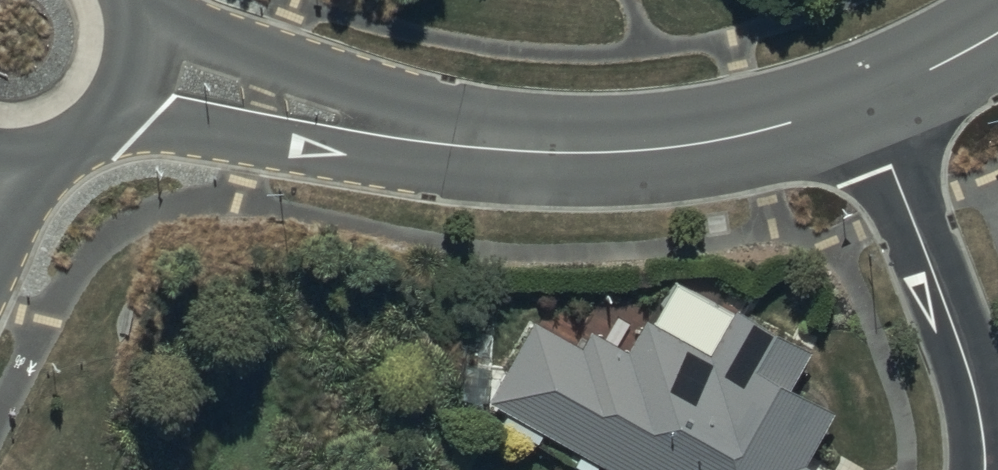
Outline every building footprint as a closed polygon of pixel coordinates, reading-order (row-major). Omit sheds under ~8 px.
[(487,390),(628,469),(824,469),(801,457),(832,404),(787,379),(809,342),(730,297),(705,343),(643,308),(625,340),(592,321),(581,340),(531,311),(487,390)]
